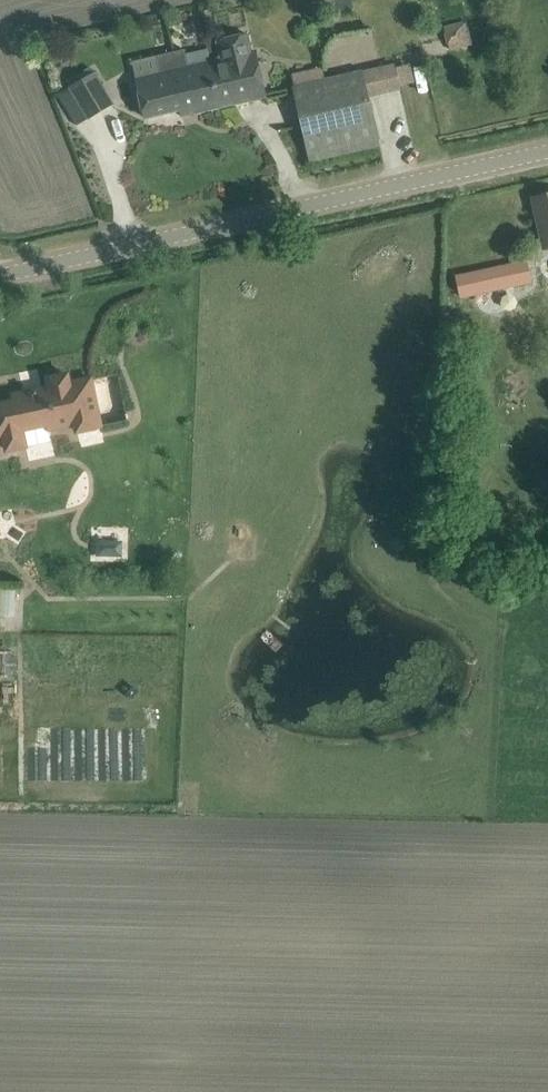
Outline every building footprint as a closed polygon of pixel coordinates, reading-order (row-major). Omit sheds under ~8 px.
[(444,50),(473,45),(469,20),(440,25),(444,50)] [(221,65),(211,67),(222,113),(267,103),(266,97),(257,57),(254,58),(253,52),(249,34),(216,42),(219,60),(221,65)] [(211,67),(209,56),(188,60),(188,58),(164,63),(167,77),(138,83),(146,122),(181,115),(182,121),(222,113),(211,67)] [(317,82),(316,74),(315,70),(295,74),(298,86),(293,87),(310,162),(380,146),(375,125),(363,72),(327,80),(317,82)] [(113,104),(96,74),(72,88),(89,118),(113,104)] [(533,199),(538,221),(545,247),(547,247),(547,196),(533,199)] [(525,262),(456,277),(461,299),(462,298),(531,283),(525,262)] [(0,405),(0,441),(5,440),(7,451),(27,447),(23,430),(48,424),(49,429),(76,424),(78,432),(102,427),(98,412),(92,379),(70,384),(68,375),(49,379),(51,388),(14,396),(15,402),(13,402),(0,405)]
